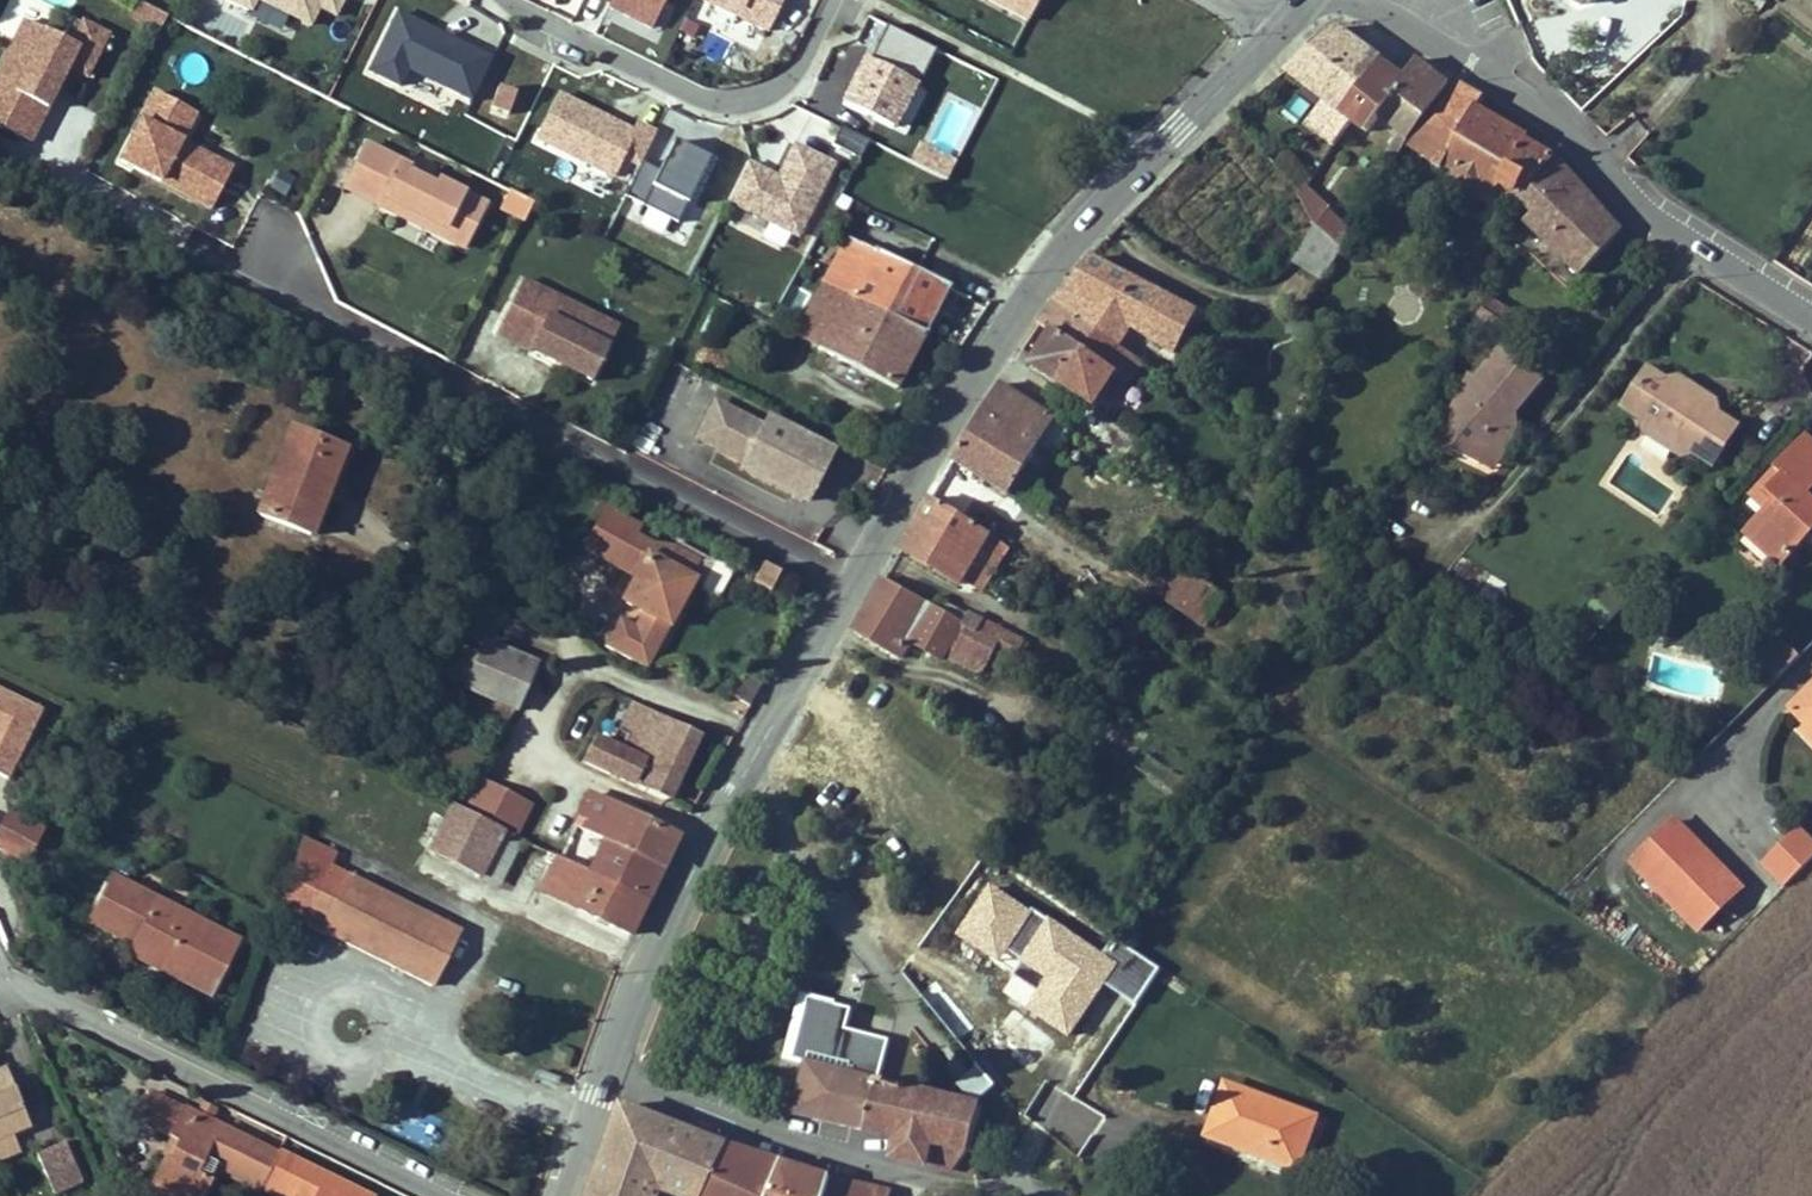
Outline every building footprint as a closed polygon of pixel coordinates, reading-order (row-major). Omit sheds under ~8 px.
[(254,13),(260,0),(227,0),(254,13)] [(316,25),(324,8),(339,16),(347,0),(263,0),(316,25)] [(608,5),(655,28),(669,0),(610,0),(608,5)] [(772,30),(786,0),(710,0),(772,30)] [(1031,21),(1042,0),(991,0),(1031,21)] [(159,31),(165,12),(136,2),(130,21),(159,31)] [(398,6),(367,68),(405,86),(413,69),(475,99),(497,54),(398,6)] [(89,40),(75,68),(92,77),(116,31),(85,15),(76,33),(89,40)] [(84,45),(27,16),(0,70),(0,120),(37,138),(84,45)] [(689,16),(683,29),(698,35),(703,22),(689,16)] [(889,24),(873,56),(867,53),(842,102),(910,136),(936,84),(924,78),(938,49),(889,24)] [(1333,146),(1351,121),(1340,113),(1380,63),(1332,28),(1307,50),(1286,69),(1338,110),(1319,135),(1333,146)] [(1405,145),(1424,117),(1391,94),(1401,79),(1380,63),(1340,113),(1351,121),(1365,132),(1377,115),(1400,134),(1386,156),(1395,162),(1405,145)] [(1401,79),(1391,94),(1424,117),(1445,88),(1412,63),(1401,79)] [(1519,202),(1520,198),(1555,158),(1526,140),(1527,138),(1477,110),(1483,97),(1462,83),(1433,122),(1424,117),(1405,145),(1442,169),(1444,165),(1457,171),(1455,175),(1458,186),(1468,192),(1476,190),(1479,185),(1514,204),(1519,202)] [(501,84),(493,108),(510,114),(519,90),(501,84)] [(159,88),(123,158),(215,205),(237,162),(188,137),(202,110),(159,88)] [(556,88),(535,131),(617,173),(627,153),(642,160),(658,128),(639,119),(635,127),(556,88)] [(415,115),(411,121),(423,128),(427,122),(415,115)] [(511,134),(507,142),(516,147),(520,139),(511,134)] [(660,169),(642,160),(627,190),(683,219),(715,154),(676,135),(660,169)] [(372,137),(345,187),(466,248),(493,199),(442,173),(439,179),(403,161),(407,155),(372,137)] [(921,139),(910,159),(950,179),(960,159),(921,139)] [(749,157),(730,196),(802,234),(840,161),(798,140),(780,173),(749,157)] [(1275,166),(1288,184),(1298,197),(1305,188),(1310,179),(1286,156),(1275,166)] [(1526,220),(1579,274),(1619,230),(1555,158),(1520,198),(1533,212),(1526,220)] [(586,165),(577,182),(588,188),(598,171),(586,165)] [(289,194),(299,175),(282,166),(272,185),(289,194)] [(499,177),(503,169),(497,166),(493,175),(499,177)] [(1290,210),(1300,202),(1298,197),(1288,184),(1277,191),(1290,210)] [(538,198),(513,185),(501,208),(526,221),(538,198)] [(1328,209),(1305,188),(1298,197),(1300,202),(1314,226),(1342,248),(1351,234),(1326,211),(1328,209)] [(746,211),(740,224),(760,234),(767,221),(746,211)] [(689,240),(697,225),(687,219),(679,235),(689,240)] [(771,221),(764,235),(786,246),(793,232),(771,221)] [(1294,261),(1323,279),(1342,248),(1314,226),(1294,261)] [(951,283),(850,234),(826,279),(930,331),(951,283)] [(669,242),(664,246),(671,256),(676,252),(669,242)] [(817,249),(811,260),(828,269),(834,258),(817,249)] [(1202,305),(1096,252),(1056,302),(1089,325),(1118,345),(1130,327),(1175,354),(1202,305)] [(352,264),(341,269),(346,281),(357,275),(352,264)] [(528,274),(498,332),(596,381),(625,323),(528,274)] [(902,387),(930,331),(826,279),(798,332),(902,387)] [(1033,364),(1057,380),(1089,325),(1056,302),(1040,324),(1051,333),(1033,364)] [(1118,345),(1089,325),(1057,380),(1093,403),(1115,372),(1127,379),(1140,361),(1118,345)] [(1488,444),(1505,452),(1516,427),(1502,421),(1509,409),(1514,411),(1541,379),(1502,345),(1474,378),(1468,375),(1452,409),(1463,414),(1447,447),(1479,462),(1488,444)] [(1639,377),(1639,378),(1636,385),(1633,386),(1639,418),(1642,431),(1673,425),(1680,458),(1722,449),(1723,447),(1719,431),(1714,402),(1695,407),(1694,400),(1685,394),(1679,394),(1676,378),(1660,381),(1657,377),(1653,374),(1648,374),(1643,375),(1639,377)] [(1073,423),(1003,379),(953,461),(1013,497),(1041,451),(1050,457),(1073,423)] [(1639,418),(1633,386),(1622,404),(1639,418)] [(766,419),(718,395),(696,437),(743,461),(739,467),(810,503),(840,445),(771,410),(766,419)] [(1463,414),(1452,409),(1436,441),(1447,447),(1463,414)] [(1502,421),(1516,427),(1514,411),(1509,409),(1502,421)] [(294,421),(257,514),(319,538),(355,445),(294,421)] [(1723,447),(1735,428),(1719,431),(1723,447)] [(1777,566),(1797,544),(1811,547),(1811,505),(1802,495),(1811,484),(1811,447),(1802,438),(1772,471),(1778,477),(1763,494),(1771,503),(1764,511),(1744,534),(1777,566)] [(1479,462),(1496,471),(1505,452),(1488,444),(1479,462)] [(1680,458),(1705,474),(1722,449),(1680,458)] [(1772,471),(1750,495),(1764,511),(1771,503),(1763,494),(1778,477),(1772,471)] [(1802,495),(1811,505),(1811,484),(1802,495)] [(965,585),(997,532),(933,494),(901,547),(965,585)] [(607,646),(652,667),(711,560),(608,500),(586,549),(634,574),(607,646)] [(1766,578),(1777,566),(1744,534),(1733,546),(1766,578)] [(989,590),(1016,546),(997,535),(970,580),(989,590)] [(1194,617),(1213,587),(1164,555),(1144,585),(1194,617)] [(721,556),(703,587),(722,597),(740,567),(721,556)] [(773,590),(782,573),(764,563),(755,580),(773,590)] [(966,618),(885,576),(854,629),(899,656),(910,639),(982,672),(1031,634),(973,608),(966,618)] [(1194,617),(1207,625),(1226,595),(1213,587),(1194,617)] [(1759,662),(1776,678),(1798,657),(1780,641),(1759,662)] [(537,668),(483,642),(462,685),(516,712),(537,668)] [(459,683),(476,652),(463,645),(447,676),(459,683)] [(748,703),(757,686),(740,676),(730,693),(748,703)] [(1805,725),(1811,718),(1811,684),(1788,708),(1805,725)] [(6,777),(38,709),(0,691),(0,775),(6,777)] [(696,735),(632,703),(613,746),(593,737),(581,762),(663,799),(696,735)] [(1805,725),(1800,731),(1811,742),(1811,718),(1805,725)] [(460,807),(476,815),(490,787),(475,779),(460,807)] [(490,787),(476,815),(515,835),(529,806),(490,787)] [(597,874),(647,897),(676,836),(590,795),(575,825),(611,842),(597,874)] [(417,842),(430,850),(452,808),(438,801),(417,842)] [(515,835),(476,815),(460,807),(454,804),(452,808),(430,850),(429,853),(479,879),(488,858),(506,866),(521,838),(515,835)] [(763,808),(754,804),(750,813),(759,817),(763,808)] [(9,813),(0,831),(0,850),(24,863),(41,830),(9,813)] [(1741,887),(1673,820),(1631,862),(1698,929),(1741,887)] [(1787,884),(1811,859),(1811,842),(1798,826),(1764,859),(1787,884)] [(335,852),(304,836),(278,910),(432,985),(459,930),(329,864),(335,852)] [(541,890),(630,934),(647,897),(597,874),(549,852),(545,859),(553,863),(541,890)] [(479,879),(495,887),(506,866),(488,858),(479,879)] [(1761,862),(1784,887),(1787,884),(1764,859),(1761,862)] [(129,914),(146,923),(136,946),(132,954),(209,995),(237,941),(114,877),(90,922),(118,937),(129,914)] [(129,914),(118,937),(136,946),(146,923),(129,914)] [(799,990),(782,1055),(805,1061),(872,1078),(879,1080),(890,1038),(846,1026),(852,1005),(799,990)] [(998,1045),(1023,1015),(1014,1007),(989,1037),(998,1045)] [(1023,1015),(998,1045),(1031,1072),(1056,1042),(1023,1015)] [(792,1115),(866,1131),(872,1078),(805,1061),(792,1115)] [(14,1087),(5,1066),(0,1068),(0,1083),(4,1091),(14,1087)] [(872,1078),(866,1131),(895,1137),(891,1157),(952,1170),(969,1148),(978,1106),(976,1105),(879,1080),(872,1078)] [(14,1087),(4,1091),(0,1083),(0,1162),(23,1152),(15,1134),(31,1127),(14,1087)] [(980,1084),(967,1093),(975,1103),(988,1093),(980,1084)] [(1313,1118),(1226,1086),(1209,1134),(1295,1166),(1313,1118)] [(622,1104),(616,1121),(638,1110),(622,1104)] [(289,1195),(368,1195),(279,1152),(277,1155),(183,1109),(168,1138),(177,1142),(168,1160),(163,1157),(148,1187),(168,1195),(200,1195),(208,1180),(195,1174),(201,1162),(203,1158),(259,1185),(261,1182),(289,1195)] [(728,1145),(638,1110),(616,1121),(603,1155),(589,1195),(671,1195),(672,1194),(677,1195),(704,1195),(728,1145)] [(62,1142),(81,1181),(86,1178),(66,1139),(62,1142)] [(81,1181),(62,1142),(36,1154),(54,1193),(81,1181)] [(780,1162),(728,1145),(704,1195),(767,1195),(780,1162)] [(261,1182),(259,1185),(203,1158),(201,1162),(257,1190),(258,1188),(275,1195),(289,1195),(261,1182)] [(780,1162),(767,1195),(826,1195),(830,1183),(831,1179),(805,1171),(780,1162)] [(890,1193),(831,1179),(830,1183),(826,1195),(889,1195),(890,1193)]
